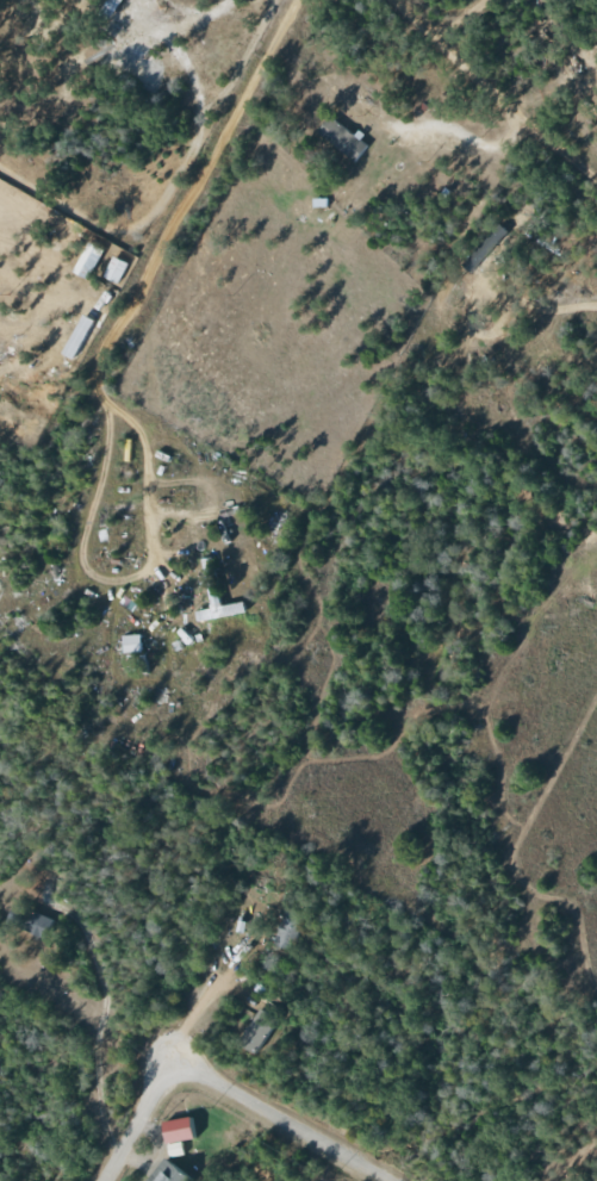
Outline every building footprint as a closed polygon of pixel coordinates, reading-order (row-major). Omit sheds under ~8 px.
[(365,145),(326,116),(313,134),(353,162),(365,145)] [(460,264),(469,272),(506,232),(498,224),(460,264)] [(86,280),(103,251),(89,242),(71,271),(86,280)] [(127,263),(112,256),(102,277),(117,284),(127,263)] [(60,354),(72,360),(92,320),(81,314),(60,354)] [(120,635),(121,653),(139,652),(138,635),(120,635)] [(296,949),(298,911),(277,910),(275,948),(296,949)] [(54,920),(31,911),(24,931),(46,939),(54,920)] [(258,1054),(275,1017),(255,1009),(238,1045),(258,1054)] [(163,1143),(192,1139),(188,1117),(160,1121),(163,1143)] [(182,1155),(181,1142),(166,1144),(168,1157),(182,1155)] [(166,1159),(143,1180),(184,1180),(186,1180),(166,1159)]
